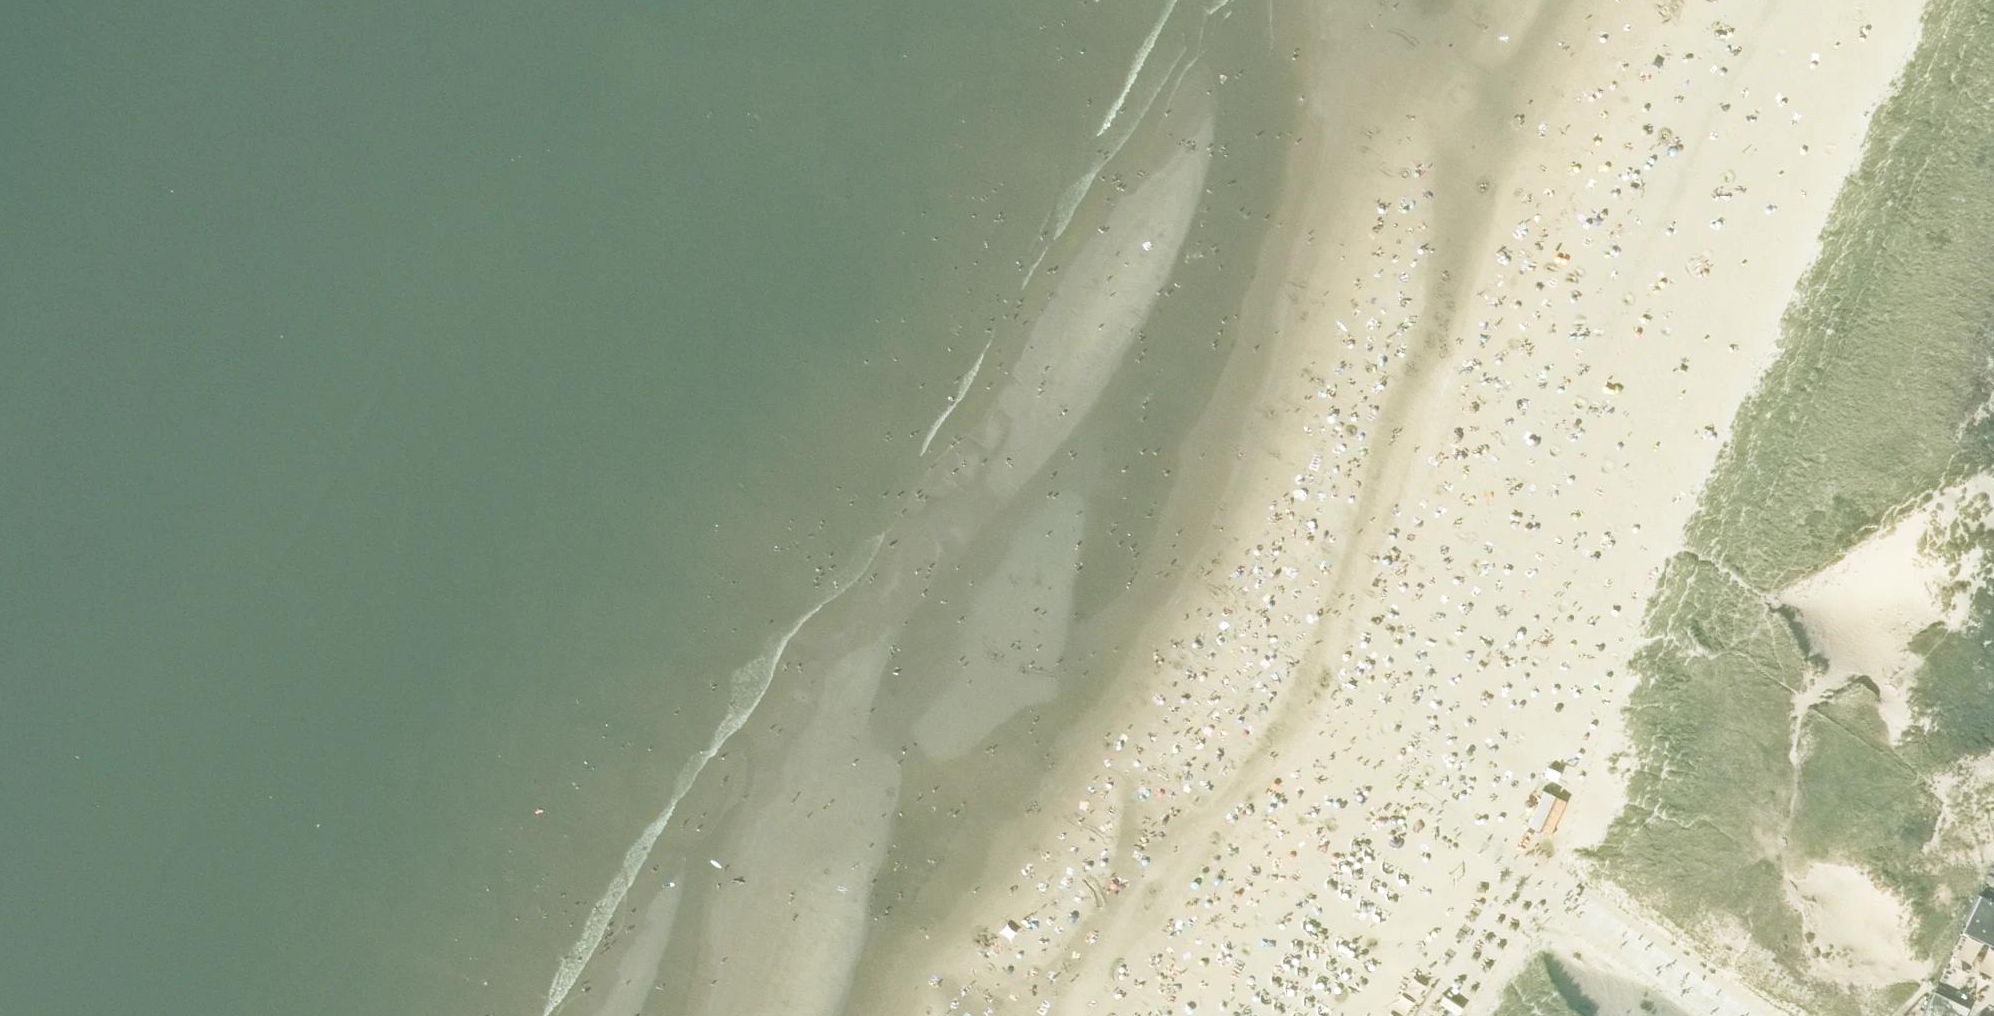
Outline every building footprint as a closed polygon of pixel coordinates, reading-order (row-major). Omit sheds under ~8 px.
[(1567,791),(1552,784),(1531,827),(1546,834),(1567,791)] [(1978,891),(1961,927),(1993,943),(1993,898),(1978,891)] [(1933,988),(1918,1015),(1960,1015),(1962,1011),(1966,1004),(1933,988)]
